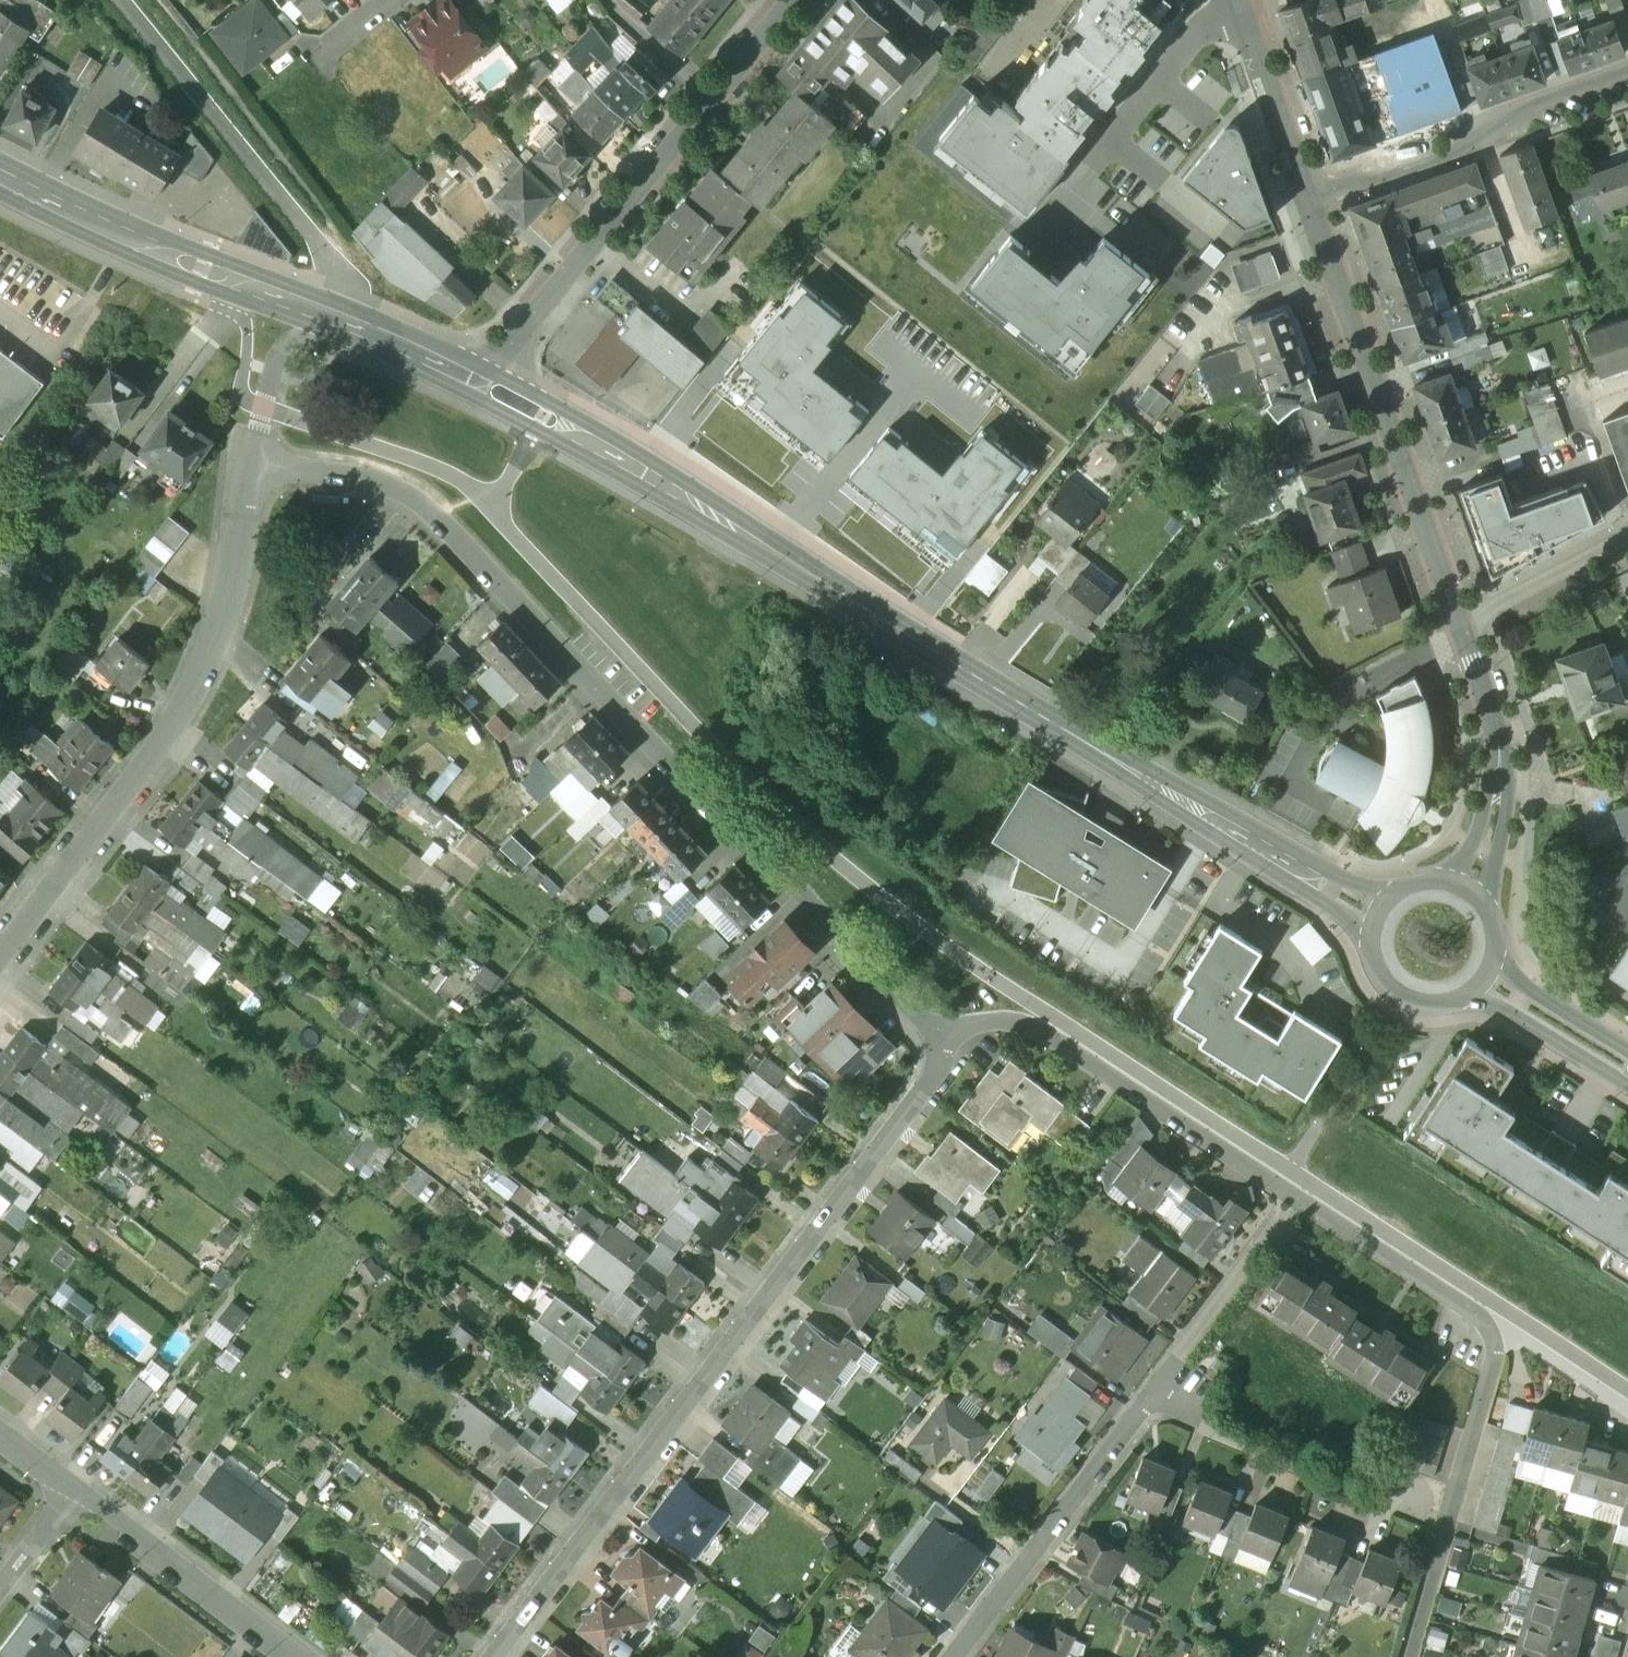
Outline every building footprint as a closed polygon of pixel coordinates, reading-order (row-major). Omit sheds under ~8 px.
[(42,0),(4,0),(0,6),(0,9),(30,28),(28,31),(41,40),(60,12),(42,0)] [(311,19),(332,0),(294,0),(311,19)] [(435,6),(437,9),(427,17),(425,14),(412,24),(428,44),(444,63),(458,52),(462,58),(469,59),(486,46),(481,40),(460,12),(450,0),(443,0),(435,6)] [(574,0),(551,0),(561,12),(574,0)] [(641,0),(617,0),(639,18),(648,6),(641,0)] [(649,26),(683,54),(709,23),(681,0),(671,0),(649,26)] [(709,23),(728,0),(681,0),(709,23)] [(857,0),(840,0),(802,45),(813,55),(815,53),(825,62),(824,64),(845,81),(845,82),(858,66),(867,74),(865,77),(886,95),(918,58),(857,0)] [(932,0),(905,0),(923,16),(935,3),(932,0)] [(1087,1),(1066,27),(1070,30),(1010,104),(1040,128),(1144,0),(1086,0),(1087,1)] [(1040,128),(1067,149),(1087,125),(1080,120),(1177,0),(1144,0),(1040,128)] [(1282,9),(1292,38),(1332,24),(1386,5),(1384,0),(1307,0),(1282,9)] [(1517,3),(1522,18),(1524,24),(1537,20),(1530,0),(1527,0),(1517,3)] [(1537,20),(1553,14),(1548,0),(1530,0),(1537,20)] [(1611,14),(1625,8),(1622,0),(1606,0),(1611,14)] [(261,3),(232,26),(228,20),(213,32),(244,71),(288,37),(273,18),(261,3)] [(935,3),(923,16),(935,26),(946,13),(935,3)] [(1517,3),(1487,14),(1492,29),(1522,18),(1517,3)] [(492,32),(470,4),(460,12),(481,40),(492,32)] [(28,31),(30,28),(0,9),(0,73),(28,31)] [(299,29),(284,10),(273,18),(288,37),(289,36),(289,37),(299,29)] [(1487,14),(1456,25),(1461,40),(1492,29),(1487,14)] [(613,29),(601,18),(594,25),(604,38),(613,29)] [(1614,19),(1586,29),(1598,62),(1626,52),(1614,19)] [(930,32),(919,22),(913,29),(923,39),(930,32)] [(1332,24),(1292,38),(1306,77),(1346,63),(1341,48),(1332,24)] [(604,38),(594,25),(583,36),(595,51),(605,62),(616,52),(604,38)] [(1586,29),(1558,39),(1570,72),(1598,62),(1586,29)] [(1356,59),(1346,63),(1374,142),(1462,110),(1434,31),(1356,59)] [(583,36),(566,54),(578,69),(595,51),(583,36)] [(1530,39),(1523,42),(1525,48),(1532,46),(1530,39)] [(444,63),(428,44),(418,52),(436,76),(447,67),(444,63)] [(1351,44),(1341,48),(1346,63),(1356,59),(1351,44)] [(802,45),(779,74),(799,91),(811,100),(824,85),(833,74),(822,65),(824,64),(825,62),(815,53),(813,55),(802,45)] [(1525,48),(1501,57),(1514,92),(1544,81),(1532,46),(1525,48)] [(666,75),(637,48),(621,66),(647,93),(649,95),(666,75)] [(103,63),(81,49),(67,71),(90,85),(103,63)] [(551,70),(536,86),(548,101),(578,69),(566,54),(551,70)] [(537,57),(523,71),(536,86),(551,70),(537,57)] [(1478,65),(1470,68),(1483,103),(1514,92),(1501,57),(1478,65)] [(1475,58),(1468,61),(1470,68),(1478,65),(1475,58)] [(1346,63),(1306,77),(1334,156),(1374,142),(1346,63)] [(833,74),(824,85),(833,93),(836,88),(838,90),(845,81),(824,64),(822,65),(833,74)] [(647,93),(621,66),(597,92),(624,117),(647,93)] [(1010,104),(1004,100),(996,110),(963,84),(914,144),(1009,221),(1024,202),(1031,208),(1065,166),(1060,163),(1069,152),(1010,104)] [(41,93),(27,85),(7,123),(37,140),(44,128),(49,131),(57,115),(55,113),(55,112),(53,111),(55,107),(38,99),(41,93)] [(836,88),(833,93),(824,85),(811,100),(836,120),(853,134),(869,115),(838,90),(836,88)] [(799,91),(771,125),(766,122),(724,174),(753,197),(761,204),(803,151),(808,155),(836,120),(811,100),(799,91)] [(597,92),(576,115),(603,141),(624,117),(597,92)] [(132,127),(102,108),(77,151),(120,176),(121,174),(144,135),(132,127)] [(153,121),(140,113),(132,127),(144,135),(153,121)] [(559,113),(550,123),(560,133),(564,129),(565,129),(569,124),(559,113)] [(548,122),(534,136),(546,148),(560,133),(550,123),(548,122)] [(1223,127),(1184,178),(1246,228),(1270,218),(1238,126),(1231,123),(1223,127)] [(560,133),(546,148),(537,157),(542,161),(538,165),(548,175),(552,171),(564,182),(567,183),(570,183),(572,183),(575,181),(576,178),(577,176),(576,172),(576,171),(575,171),(591,154),(565,129),(564,129),(560,133)] [(215,159),(192,131),(178,155),(173,164),(202,180),(215,159)] [(178,155),(144,135),(121,174),(155,195),(173,164),(178,155)] [(1532,143),(1500,154),(1527,228),(1558,217),(1532,143)] [(1588,174),(1600,209),(1611,205),(1615,215),(1627,210),(1623,201),(1627,199),(1627,160),(1588,174)] [(525,164),(496,195),(504,202),(504,206),(510,211),(514,211),(527,223),(555,193),(525,164)] [(1473,164),(1396,192),(1403,214),(1442,200),(1481,186),(1473,164)] [(715,167),(689,199),(687,198),(653,241),(673,257),(670,260),(677,266),(677,267),(687,276),(698,263),(701,266),(707,259),(708,260),(730,233),(725,229),(740,211),(741,212),(753,197),(724,174),(715,167)] [(414,168),(384,200),(397,212),(428,179),(414,168)] [(1588,174),(1568,181),(1581,216),(1600,209),(1588,174)] [(1396,192),(1352,207),(1367,248),(1403,235),(1410,233),(1403,214),(1396,192)] [(397,212),(384,200),(353,233),(391,277),(427,298),(454,267),(397,212)] [(1442,200),(1403,214),(1410,233),(1431,225),(1449,219),(1442,200)] [(1449,219),(1431,225),(1434,235),(1437,244),(1498,224),(1491,205),(1449,219)] [(293,254),(256,209),(237,241),(289,261),(293,254)] [(1410,233),(1403,235),(1407,244),(1411,255),(1419,252),(1415,241),(1434,235),(1431,225),(1410,233)] [(1122,333),(1163,283),(1105,236),(1085,261),(1081,258),(1063,280),(1029,253),(1031,250),(1011,235),(961,296),(1066,381),(1112,325),(1122,333)] [(1403,235),(1367,248),(1380,287),(1418,274),(1407,244),(1403,235)] [(1501,244),(1476,253),(1486,279),(1510,270),(1501,244)] [(1233,265),(1242,290),(1279,277),(1269,252),(1233,265)] [(454,267),(427,298),(457,314),(478,290),(454,267)] [(1418,274),(1380,287),(1394,326),(1431,313),(1437,311),(1424,279),(1420,280),(1418,274)] [(663,325),(610,280),(596,297),(631,326),(617,343),(617,348),(635,362),(642,353),(663,325)] [(799,281),(725,373),(832,459),(871,411),(811,364),(847,319),(799,281)] [(1284,305),(1262,313),(1261,317),(1262,319),(1253,322),(1251,323),(1264,361),(1254,364),(1263,389),(1312,371),(1306,355),(1304,354),(1292,320),(1293,318),(1289,307),(1284,305)] [(732,328),(713,311),(701,325),(719,342),(732,328)] [(1431,313),(1394,326),(1406,360),(1446,345),(1453,343),(1452,341),(1444,319),(1434,322),(1431,313)] [(1247,344),(1236,348),(1243,368),(1254,364),(1264,361),(1251,323),(1253,322),(1251,317),(1232,324),(1238,340),(1244,338),(1247,344)] [(1627,365),(1627,317),(1585,333),(1600,375),(1627,365)] [(687,343),(663,325),(642,353),(683,387),(707,360),(687,343)] [(719,342),(701,325),(687,343),(707,360),(719,342)] [(1469,335),(1452,341),(1453,343),(1446,345),(1451,357),(1474,348),(1469,335)] [(0,348),(0,434),(5,437),(46,382),(0,348)] [(1236,348),(1198,362),(1214,407),(1263,389),(1254,364),(1243,368),(1236,348)] [(144,393),(113,370),(91,400),(102,409),(112,416),(108,421),(118,428),(129,414),(134,418),(142,407),(137,403),(144,393)] [(1449,373),(1415,385),(1428,421),(1462,409),(1449,373)] [(1309,374),(1267,389),(1271,401),(1266,405),(1278,420),(1295,406),(1303,403),(1318,398),(1309,374)] [(1548,383),(1525,392),(1530,404),(1553,395),(1548,383)] [(1171,400),(1151,384),(1136,404),(1156,419),(1171,400)] [(1318,398),(1303,403),(1316,439),(1351,427),(1338,391),(1318,398)] [(1530,404),(1528,404),(1535,424),(1543,445),(1567,436),(1553,395),(1530,404)] [(1623,399),(1599,408),(1603,421),(1627,412),(1623,399)] [(102,409),(91,400),(65,435),(77,444),(84,434),(102,409)] [(1462,409),(1428,421),(1441,457),(1474,443),(1462,409)] [(212,440),(171,411),(144,449),(170,467),(161,479),(176,490),(212,440)] [(1627,412),(1603,421),(1627,489),(1627,412)] [(1535,424),(1517,431),(1519,436),(1520,436),(1525,450),(1525,451),(1543,445),(1535,424)] [(850,475),(955,559),(1030,467),(983,429),(948,473),(889,426),(850,475)] [(106,450),(84,434),(77,444),(99,460),(106,450)] [(1519,436),(1498,444),(1502,458),(1525,450),(1520,436),(1519,436)] [(126,451),(112,442),(106,450),(99,460),(111,470),(126,451)] [(126,451),(111,470),(122,477),(137,457),(127,449),(126,451)] [(1359,455),(1301,475),(1308,495),(1303,496),(1319,544),(1359,530),(1343,484),(1366,475),(1359,455)] [(1272,469),(1245,479),(1251,495),(1277,485),(1272,469)] [(1500,475),(1462,488),(1492,576),(1605,517),(1586,478),(1551,497),(1515,510),(1500,475)] [(1077,499),(1061,487),(1049,502),(1052,504),(1039,520),(1057,534),(1070,544),(1100,506),(1082,492),(1077,499)] [(169,516),(152,539),(172,554),(189,531),(169,516)] [(1070,544),(1057,534),(1041,554),(1062,570),(1078,550),(1070,544)] [(1360,540),(1331,550),(1337,566),(1366,555),(1360,540)] [(1091,560),(1078,550),(1062,570),(1056,577),(1068,587),(1080,571),(1081,572),(1091,560)] [(1009,570),(987,553),(966,580),(987,597),(1009,570)] [(1366,555),(1337,566),(1360,629),(1400,614),(1381,565),(1371,569),(1366,555)] [(380,564),(371,556),(349,580),(378,605),(385,596),(399,581),(390,573),(397,565),(386,556),(380,564)] [(1081,572),(1080,571),(1068,587),(1056,602),(1085,625),(1110,595),(1081,572)] [(378,605),(349,580),(328,604),(337,612),(330,620),(341,629),(347,621),(357,629),(371,613),(378,605)] [(1338,581),(1327,585),(1333,602),(1345,598),(1338,581)] [(433,624),(399,594),(392,602),(385,596),(378,605),(400,623),(408,631),(405,633),(416,643),(433,624)] [(400,623),(378,605),(371,613),(376,617),(373,620),(385,629),(384,631),(389,636),(400,623)] [(563,683),(504,619),(478,643),(538,706),(563,683)] [(408,631),(400,623),(389,636),(397,643),(405,633),(408,631)] [(416,643),(405,633),(397,643),(408,652),(416,643)] [(351,659),(321,634),(286,677),(290,680),(316,702),(318,699),(334,680),(351,659)] [(151,661),(120,637),(98,665),(129,689),(151,661)] [(448,641),(427,664),(438,675),(459,652),(448,641)] [(1603,643),(1558,659),(1578,718),(1624,702),(1623,699),(1616,680),(1612,668),(1610,662),(1603,643)] [(1240,664),(1219,652),(1214,661),(1228,668),(1236,673),(1240,664)] [(1616,659),(1610,662),(1612,668),(1618,665),(1616,659)] [(1228,668),(1214,661),(1203,681),(1216,688),(1228,668)] [(1236,673),(1228,668),(1216,688),(1211,697),(1226,705),(1225,708),(1247,721),(1265,689),(1236,673)] [(1388,749),(1386,767),(1338,740),(1335,745),(1328,750),(1323,756),(1320,764),(1320,773),(1317,778),(1367,805),(1359,814),(1386,848),(1393,841),(1400,833),(1405,827),(1408,829),(1429,791),(1424,788),(1431,760),(1431,731),(1426,702),(1415,675),(1377,695),(1384,712),(1388,730),(1388,749)] [(1616,680),(1623,699),(1627,698),(1627,676),(1616,680)] [(316,702),(290,680),(282,690),(313,713),(322,702),(318,699),(316,702)] [(334,680),(318,699),(322,702),(332,710),(347,692),(334,680)] [(264,703),(244,726),(270,745),(282,730),(288,723),(264,703)] [(382,712),(370,726),(382,735),(393,721),(382,712)] [(594,715),(567,740),(571,744),(569,747),(573,751),(576,749),(585,759),(611,733),(594,715)] [(113,749),(85,724),(69,743),(63,738),(58,744),(92,773),(113,749)] [(244,726),(226,749),(250,769),(255,763),(270,745),(244,726)] [(282,730),(270,745),(340,799),(358,776),(311,740),(305,748),(282,730)] [(611,733),(585,759),(595,769),(593,771),(597,776),(600,774),(603,777),(629,752),(611,733)] [(92,773),(58,744),(52,751),(57,756),(49,766),(77,790),(92,773)] [(340,799),(270,745),(255,763),(359,841),(373,823),(340,799)] [(1617,756),(1627,786),(1627,752),(1617,756)] [(440,797),(463,766),(454,759),(430,789),(440,797)] [(387,769),(373,787),(385,796),(398,778),(387,769)] [(26,781),(18,791),(25,797),(0,824),(0,833),(23,854),(60,812),(26,781)] [(223,801),(199,781),(180,805),(205,824),(223,801)] [(638,781),(611,806),(615,810),(613,812),(618,817),(619,815),(629,825),(656,800),(638,781)] [(1039,791),(1031,786),(1000,835),(1022,849),(1063,875),(1087,882),(1084,887),(1134,919),(1165,869),(1081,817),(1039,791)] [(1086,800),(1041,786),(1039,791),(1081,817),(1086,800)] [(672,817),(656,800),(629,825),(632,828),(630,830),(635,834),(636,833),(646,842),(672,817)] [(180,805),(162,827),(186,847),(205,824),(180,805)] [(590,807),(568,828),(579,839),(600,817),(590,807)] [(672,817),(646,842),(656,853),(654,855),(658,859),(659,857),(663,860),(689,835),(672,817)] [(689,835),(663,860),(672,870),(671,872),(675,877),(677,875),(681,879),(707,854),(689,835)] [(1063,875),(1022,849),(1011,886),(1056,899),(1063,875)] [(736,863),(709,889),(712,892),(710,894),(714,899),(716,897),(726,907),(752,882),(736,863)] [(171,883),(146,864),(128,888),(153,906),(171,883)] [(1595,919),(1613,931),(1597,954),(1613,966),(1610,970),(1627,983),(1627,872),(1595,919)] [(752,882),(726,907),(736,918),(734,920),(738,924),(741,922),(744,926),(771,900),(752,882)] [(128,888),(110,912),(135,931),(153,906),(128,888)] [(690,888),(661,915),(670,924),(699,898),(690,888)] [(1314,962),(1334,947),(1313,919),(1293,934),(1314,962)] [(1263,949),(1220,923),(1185,981),(1191,984),(1173,1015),(1204,1033),(1198,1044),(1259,1080),(1264,1072),(1306,1097),(1342,1037),(1295,1009),(1292,1013),(1252,989),(1253,987),(1243,981),(1263,949)] [(785,924),(743,962),(742,970),(745,972),(733,984),(749,1001),(774,979),(778,984),(813,952),(785,924)] [(718,928),(702,943),(716,957),(732,942),(718,928)] [(112,961),(87,942),(69,966),(94,984),(112,961)] [(491,989),(501,976),(488,965),(478,978),(491,989)] [(94,984),(69,966),(51,989),(76,1008),(94,984)] [(722,994),(706,978),(687,995),(706,1010),(719,998),(718,997),(722,994)] [(829,983),(805,1006),(789,990),(766,1013),(772,1020),(775,1017),(786,1028),(790,1024),(810,1045),(814,1042),(851,1006),(829,983)] [(749,1001),(733,984),(722,994),(718,997),(719,998),(729,1010),(733,1007),(737,1012),(749,1001)] [(851,1006),(814,1042),(836,1065),(852,1050),(870,1069),(892,1048),(851,1006)] [(98,1033),(71,1012),(64,1023),(91,1043),(98,1033)] [(91,1043),(64,1023),(54,1036),(91,1064),(101,1051),(91,1043)] [(48,1045),(23,1026),(5,1050),(31,1069),(40,1057),(48,1045)] [(1448,1139),(1530,1191),(1552,1158),(1539,1150),(1511,1133),(1504,1128),(1515,1110),(1506,1104),(1495,1098),(1506,1082),(1515,1068),(1467,1037),(1403,1136),(1436,1157),(1448,1139)] [(4,1050),(0,1056),(0,1084),(12,1093),(18,1086),(31,1069),(5,1050),(4,1050)] [(61,1061),(56,1067),(55,1066),(53,1067),(40,1057),(31,1069),(84,1109),(113,1132),(128,1112),(61,1061)] [(1012,1066),(1001,1080),(990,1072),(963,1108),(1007,1142),(1018,1127),(1022,1130),(1029,1120),(1044,1131),(1063,1106),(1065,1104),(1025,1074),(1024,1075),(1012,1066)] [(84,1109),(31,1069),(18,1086),(56,1115),(54,1117),(69,1128),(84,1109)] [(1506,1082),(1495,1098),(1506,1104),(1516,1089),(1506,1082)] [(771,1104),(759,1095),(751,1106),(763,1115),(771,1104)] [(8,1099),(6,1101),(0,1109),(0,1118),(46,1152),(55,1159),(71,1138),(50,1122),(46,1128),(8,1099)] [(792,1099),(782,1112),(771,1104),(763,1115),(800,1143),(818,1119),(792,1099)] [(763,1115),(751,1106),(742,1118),(754,1127),(763,1115)] [(1063,1106),(1044,1131),(1070,1151),(1089,1126),(1063,1106)] [(1523,1114),(1511,1133),(1539,1150),(1551,1132),(1523,1114)] [(800,1143),(763,1115),(754,1127),(765,1135),(755,1148),(781,1168),(800,1143)] [(26,1138),(0,1118),(0,1140),(16,1152),(26,1138)] [(377,1176),(395,1144),(369,1130),(351,1161),(377,1176)] [(1551,1132),(1539,1150),(1552,1158),(1564,1166),(1576,1148),(1577,1146),(1552,1130),(1551,1132)] [(1125,1131),(1107,1155),(1125,1168),(1140,1148),(1141,1149),(1144,1145),(1125,1131)] [(950,1132),(931,1157),(927,1155),(915,1170),(941,1189),(955,1200),(956,1199),(970,1180),(983,1190),(999,1168),(950,1132)] [(541,1135),(521,1167),(529,1172),(540,1155),(558,1166),(557,1168),(568,1174),(578,1158),(541,1135)] [(31,1172),(46,1152),(26,1138),(16,1152),(12,1157),(31,1172)] [(1179,1171),(1144,1145),(1141,1149),(1140,1148),(1125,1168),(1115,1181),(1151,1208),(1164,1190),(1179,1171)] [(1576,1148),(1564,1166),(1591,1184),(1603,1165),(1576,1148)] [(1552,1158),(1530,1191),(1612,1243),(1600,1262),(1627,1280),(1627,1184),(1619,1178),(1609,1172),(1599,1188),(1591,1184),(1564,1166),(1552,1158)] [(13,1199),(25,1209),(42,1188),(8,1162),(2,1170),(0,1173),(0,1190),(13,1199)] [(1627,1184),(1627,1164),(1619,1178),(1627,1184)] [(504,1171),(494,1184),(525,1208),(535,1195),(504,1171)] [(1212,1195),(1179,1171),(1164,1190),(1197,1215),(1183,1233),(1188,1237),(1212,1255),(1242,1217),(1212,1194),(1212,1195)] [(712,1183),(699,1174),(691,1185),(703,1194),(712,1183)] [(758,1198),(732,1178),(722,1191),(712,1183),(703,1194),(740,1222),(758,1198)] [(703,1194),(691,1185),(682,1196),(695,1206),(703,1194)] [(955,1200),(941,1189),(933,1199),(953,1214),(962,1203),(956,1199),(955,1200)] [(13,1199),(0,1190),(0,1215),(13,1199)] [(935,1218),(899,1191),(869,1230),(905,1257),(935,1218)] [(740,1222),(703,1194),(695,1206),(705,1214),(695,1227),(722,1247),(740,1222)] [(583,1228),(565,1252),(579,1262),(597,1238),(583,1228)] [(981,1264),(995,1243),(978,1233),(964,1253),(981,1264)] [(1147,1270),(1131,1292),(1160,1314),(1164,1317),(1196,1276),(1141,1233),(1125,1254),(1147,1270)] [(1212,1255),(1188,1237),(1180,1247),(1204,1265),(1212,1255)] [(639,1269),(597,1238),(579,1262),(621,1294),(630,1281),(642,1290),(651,1278),(639,1269)] [(893,1282),(856,1255),(822,1301),(858,1328),(893,1282)] [(659,1268),(647,1259),(639,1269),(651,1278),(659,1268)] [(1286,1259),(1258,1301),(1331,1348),(1327,1353),(1407,1405),(1434,1364),(1394,1337),(1396,1334),(1385,1328),(1381,1334),(1353,1316),(1358,1310),(1329,1291),(1333,1286),(1323,1279),(1321,1282),(1286,1259)] [(680,1262),(669,1276),(659,1268),(651,1278),(688,1306),(706,1282),(680,1262)] [(610,1293),(575,1266),(566,1278),(601,1303),(602,1304),(610,1293)] [(926,1292),(906,1277),(898,1287),(919,1302),(926,1292)] [(688,1306),(651,1278),(642,1290),(653,1298),(643,1311),(669,1330),(688,1306)] [(85,1320),(98,1305),(67,1281),(55,1297),(85,1320)] [(1160,1314),(1131,1292),(1123,1302),(1152,1324),(1160,1314)] [(597,1324),(556,1294),(538,1318),(562,1336),(578,1349),(587,1337),(597,1324)] [(234,1299),(209,1334),(227,1346),(251,1311),(234,1299)] [(602,1304),(601,1303),(593,1313),(600,1319),(599,1320),(622,1338),(631,1326),(602,1304)] [(1075,1339),(1071,1345),(1115,1379),(1147,1337),(1102,1303),(1075,1339)] [(838,1344),(806,1319),(791,1339),(800,1346),(783,1368),(826,1400),(840,1382),(830,1374),(847,1352),(848,1351),(838,1344)] [(1075,1339),(1051,1321),(1039,1337),(1062,1355),(1071,1345),(1075,1339)] [(866,1349),(846,1334),(838,1344),(848,1351),(847,1352),(857,1360),(866,1349)] [(562,1336),(553,1347),(570,1360),(578,1349),(562,1336)] [(599,1347),(587,1337),(578,1349),(591,1358),(599,1347)] [(0,1378),(0,1380),(27,1401),(42,1382),(51,1369),(50,1368),(29,1352),(35,1344),(29,1340),(0,1378)] [(620,1341),(610,1355),(599,1347),(591,1358),(627,1386),(646,1361),(620,1341)] [(591,1358),(578,1349),(570,1360),(582,1369),(591,1358)] [(63,1351),(50,1368),(51,1369),(42,1382),(52,1390),(52,1389),(68,1368),(74,1360),(63,1351)] [(1231,1366),(1219,1356),(1212,1365),(1224,1374),(1231,1366)] [(627,1386),(591,1358),(582,1369),(592,1377),(583,1391),(609,1410),(627,1386)] [(85,1368),(74,1360),(68,1368),(79,1377),(85,1368)] [(1096,1382),(1076,1367),(1068,1377),(1089,1392),(1096,1382)] [(68,1368),(52,1389),(62,1397),(72,1383),(73,1384),(79,1377),(68,1368)] [(139,1375),(115,1407),(129,1418),(153,1386),(139,1375)] [(1089,1392),(1068,1377),(1039,1415),(1036,1412),(1017,1437),(1018,1438),(1019,1436),(1060,1467),(1058,1468),(1059,1469),(1072,1452),(1066,1448),(1054,1439),(1072,1414),(1089,1392)] [(62,1397),(48,1416),(76,1437),(106,1397),(99,1392),(94,1399),(73,1384),(72,1383),(62,1397)] [(578,1410),(542,1384),(529,1400),(554,1416),(566,1425),(578,1410)] [(789,1411),(753,1384),(723,1423),(760,1450),(771,1435),(789,1411)] [(819,1412),(801,1397),(793,1407),(811,1421),(819,1412)] [(988,1432),(946,1400),(914,1442),(936,1459),(951,1440),(970,1455),(988,1432)] [(1534,1408),(1510,1402),(1503,1426),(1526,1434),(1527,1433),(1534,1408)] [(176,1413),(165,1404),(154,1418),(165,1426),(176,1413)] [(1563,1412),(1535,1404),(1534,1408),(1527,1433),(1521,1453),(1548,1461),(1563,1412)] [(1590,1420),(1563,1412),(1548,1461),(1575,1469),(1585,1437),(1590,1420)] [(1072,1414),(1054,1439),(1066,1448),(1084,1423),(1072,1414)] [(554,1416),(539,1435),(527,1427),(519,1438),(520,1439),(531,1448),(569,1476),(587,1452),(561,1432),(566,1425),(554,1416)] [(154,1418),(137,1441),(148,1449),(165,1426),(154,1418)] [(1450,1426),(1425,1418),(1409,1468),(1434,1476),(1450,1426)] [(165,1426),(148,1449),(159,1458),(177,1435),(165,1426)] [(1526,1434),(1502,1426),(1498,1439),(1522,1446),(1526,1434)] [(519,1438),(508,1430),(500,1441),(512,1450),(520,1439),(519,1438)] [(137,1441),(124,1431),(103,1459),(127,1477),(148,1449),(137,1441)] [(801,1458),(771,1435),(760,1450),(749,1464),(779,1487),(801,1458)] [(1612,1445),(1585,1437),(1575,1469),(1571,1486),(1598,1494),(1612,1445)] [(738,1456),(714,1438),(699,1458),(706,1463),(723,1476),(738,1456)] [(520,1439),(512,1450),(523,1459),(531,1448),(520,1439)] [(1522,1446),(1498,1439),(1495,1451),(1518,1458),(1522,1446)] [(1612,1445),(1598,1494),(1625,1502),(1627,1492),(1627,1450),(1612,1445)] [(569,1476),(531,1448),(523,1459),(535,1467),(524,1481),(550,1501),(569,1476)] [(148,1449),(127,1477),(152,1496),(173,1469),(159,1458),(148,1449)] [(922,1472),(891,1449),(883,1459),(914,1483),(922,1472)] [(202,1462),(193,1475),(206,1485),(217,1470),(224,1460),(211,1451),(202,1462)] [(1518,1458),(1495,1451),(1491,1464),(1515,1471),(1518,1458)] [(192,1455),(177,1475),(187,1483),(193,1475),(202,1462),(192,1455)] [(1175,1470),(1143,1457),(1128,1495),(1160,1509),(1171,1482),(1175,1470)] [(723,1476),(706,1463),(689,1485),(682,1480),(652,1520),(696,1554),(727,1514),(738,1523),(755,1501),(723,1476)] [(1515,1471),(1491,1464),(1488,1476),(1511,1483),(1515,1471)] [(993,1469),(976,1491),(986,1499),(1003,1477),(993,1469)] [(250,1494),(217,1470),(206,1485),(183,1517),(216,1540),(250,1494)] [(547,1505),(506,1474),(493,1490),(500,1495),(534,1521),(547,1505)] [(1511,1483),(1488,1476),(1484,1488),(1507,1495),(1511,1483)] [(1200,1481),(1185,1519),(1216,1532),(1227,1505),(1232,1493),(1200,1481)] [(1183,1487),(1171,1482),(1160,1509),(1172,1514),(1183,1487)] [(17,1499),(0,1487),(0,1522),(17,1499)] [(1507,1495),(1484,1488),(1480,1500),(1504,1507),(1507,1495)] [(281,1516),(250,1494),(216,1540),(247,1563),(269,1532),(281,1516)] [(534,1521),(500,1495),(489,1510),(498,1517),(492,1524),(518,1543),(534,1521)] [(937,1517),(956,1531),(964,1521),(938,1500),(925,1516),(933,1523),(937,1517)] [(1504,1507),(1480,1500),(1477,1513),(1500,1520),(1504,1507)] [(1289,1516),(1256,1503),(1251,1514),(1240,1541),(1273,1555),(1289,1516)] [(1239,1510),(1227,1505),(1216,1532),(1228,1536),(1239,1510)] [(281,1516),(269,1532),(283,1542),(300,1518),(286,1508),(281,1516)] [(1251,1514),(1239,1510),(1228,1536),(1240,1541),(1251,1514)] [(1500,1520),(1477,1513),(1473,1525),(1496,1532),(1500,1520)] [(933,1523),(917,1543),(966,1581),(986,1555),(956,1531),(937,1517),(933,1523)] [(471,1529),(458,1519),(451,1530),(463,1539),(471,1529)] [(492,1524),(482,1537),(471,1529),(463,1539),(500,1567),(518,1543),(492,1524)] [(1345,1539),(1313,1526),(1297,1564),(1330,1578),(1341,1551),(1345,1539)] [(463,1539),(451,1530),(442,1542),(454,1551),(463,1539)] [(1121,1551),(1086,1533),(1071,1562),(1085,1569),(1106,1580),(1107,1579),(1121,1551)] [(500,1567),(463,1539),(454,1551),(465,1560),(455,1572),(481,1592),(500,1567)] [(454,1551),(442,1542),(429,1561),(446,1574),(450,1568),(455,1572),(465,1560),(454,1551)] [(945,1607),(966,1581),(917,1543),(899,1566),(896,1569),(917,1585),(945,1607)] [(686,1578),(642,1544),(634,1553),(624,1554),(612,1570),(630,1584),(631,1583),(649,1598),(650,1596),(657,1602),(666,1590),(673,1595),(686,1578)] [(1465,1564),(1470,1549),(1457,1544),(1451,1559),(1465,1564)] [(1573,1556),(1541,1546),(1537,1560),(1542,1562),(1569,1569),(1573,1556)] [(412,1547),(399,1564),(434,1590),(446,1574),(429,1561),(412,1547)] [(1402,1561),(1369,1548),(1364,1561),(1353,1587),(1386,1600),(1402,1561)] [(1341,1551),(1330,1578),(1342,1582),(1352,1556),(1341,1551)] [(105,1567),(86,1553),(55,1593),(74,1608),(90,1620),(92,1618),(122,1578),(106,1566),(105,1567)] [(1352,1556),(1342,1582),(1353,1587),(1364,1561),(1352,1556)] [(1599,1563),(1573,1556),(1569,1569),(1595,1577),(1599,1563)] [(1569,1569),(1542,1562),(1534,1590),(1588,1605),(1596,1577),(1569,1569)] [(908,1596),(917,1585),(896,1569),(899,1566),(895,1563),(883,1577),(897,1588),(908,1596)] [(434,1590),(399,1564),(389,1577),(423,1603),(434,1590)] [(1330,1578),(1297,1564),(1290,1582),(1323,1595),(1330,1578)] [(1106,1580),(1085,1569),(1078,1582),(1111,1599),(1118,1585),(1107,1579),(1106,1580)] [(649,1598),(631,1583),(630,1584),(622,1595),(650,1617),(657,1608),(657,1602),(650,1596),(649,1598)] [(908,1596),(897,1588),(887,1601),(892,1605),(893,1603),(913,1619),(922,1607),(908,1596)] [(1588,1605),(1534,1590),(1526,1617),(1580,1633),(1588,1605)] [(650,1617),(622,1595),(614,1605),(614,1606),(632,1620),(631,1621),(638,1626),(645,1624),(650,1617)] [(602,1596),(591,1610),(584,1611),(585,1618),(578,1626),(618,1656),(625,1656),(636,1643),(629,1638),(638,1626),(631,1621),(632,1620),(614,1606),(614,1605),(602,1596)] [(400,1597),(381,1621),(428,1656),(433,1656),(450,1634),(423,1613),(422,1614),(400,1597)] [(893,1603),(892,1605),(887,1601),(863,1633),(851,1648),(856,1652),(862,1656),(906,1656),(927,1630),(913,1619),(893,1603)] [(90,1620),(74,1608),(66,1619),(72,1624),(89,1637),(100,1623),(92,1618),(90,1620)] [(363,1608),(348,1628),(382,1654),(387,1646),(395,1652),(391,1656),(428,1656),(381,1621),(363,1608)] [(33,1611),(3,1651),(11,1656),(75,1656),(81,1649),(63,1636),(64,1634),(33,1611)] [(1526,1617),(1518,1644),(1562,1656),(1573,1656),(1580,1633),(1526,1617)] [(743,1653),(751,1656),(763,1656),(776,1633),(760,1623),(743,1653)] [(89,1637),(72,1624),(64,1634),(63,1636),(81,1649),(84,1651),(93,1640),(89,1637)] [(831,1652),(837,1656),(852,1656),(856,1652),(851,1648),(863,1633),(851,1625),(831,1652)] [(1055,1627),(1046,1645),(1046,1646),(1052,1648),(1048,1656),(1065,1656),(1075,1638),(1055,1627)] [(1446,1645),(1448,1630),(1432,1628),(1430,1642),(1446,1645)] [(1582,1652),(1596,1654),(1599,1632),(1585,1630),(1582,1652)] [(1597,1649),(1620,1655),(1624,1639),(1601,1633),(1597,1649)] [(1007,1636),(997,1656),(1048,1656),(1052,1648),(1046,1646),(1046,1645),(1032,1638),(1028,1646),(1007,1636)] [(338,1640),(331,1650),(340,1656),(362,1656),(338,1640)] [(556,1644),(547,1656),(573,1656),(556,1644)] [(1518,1644),(1514,1656),(1562,1656),(1518,1644)]
